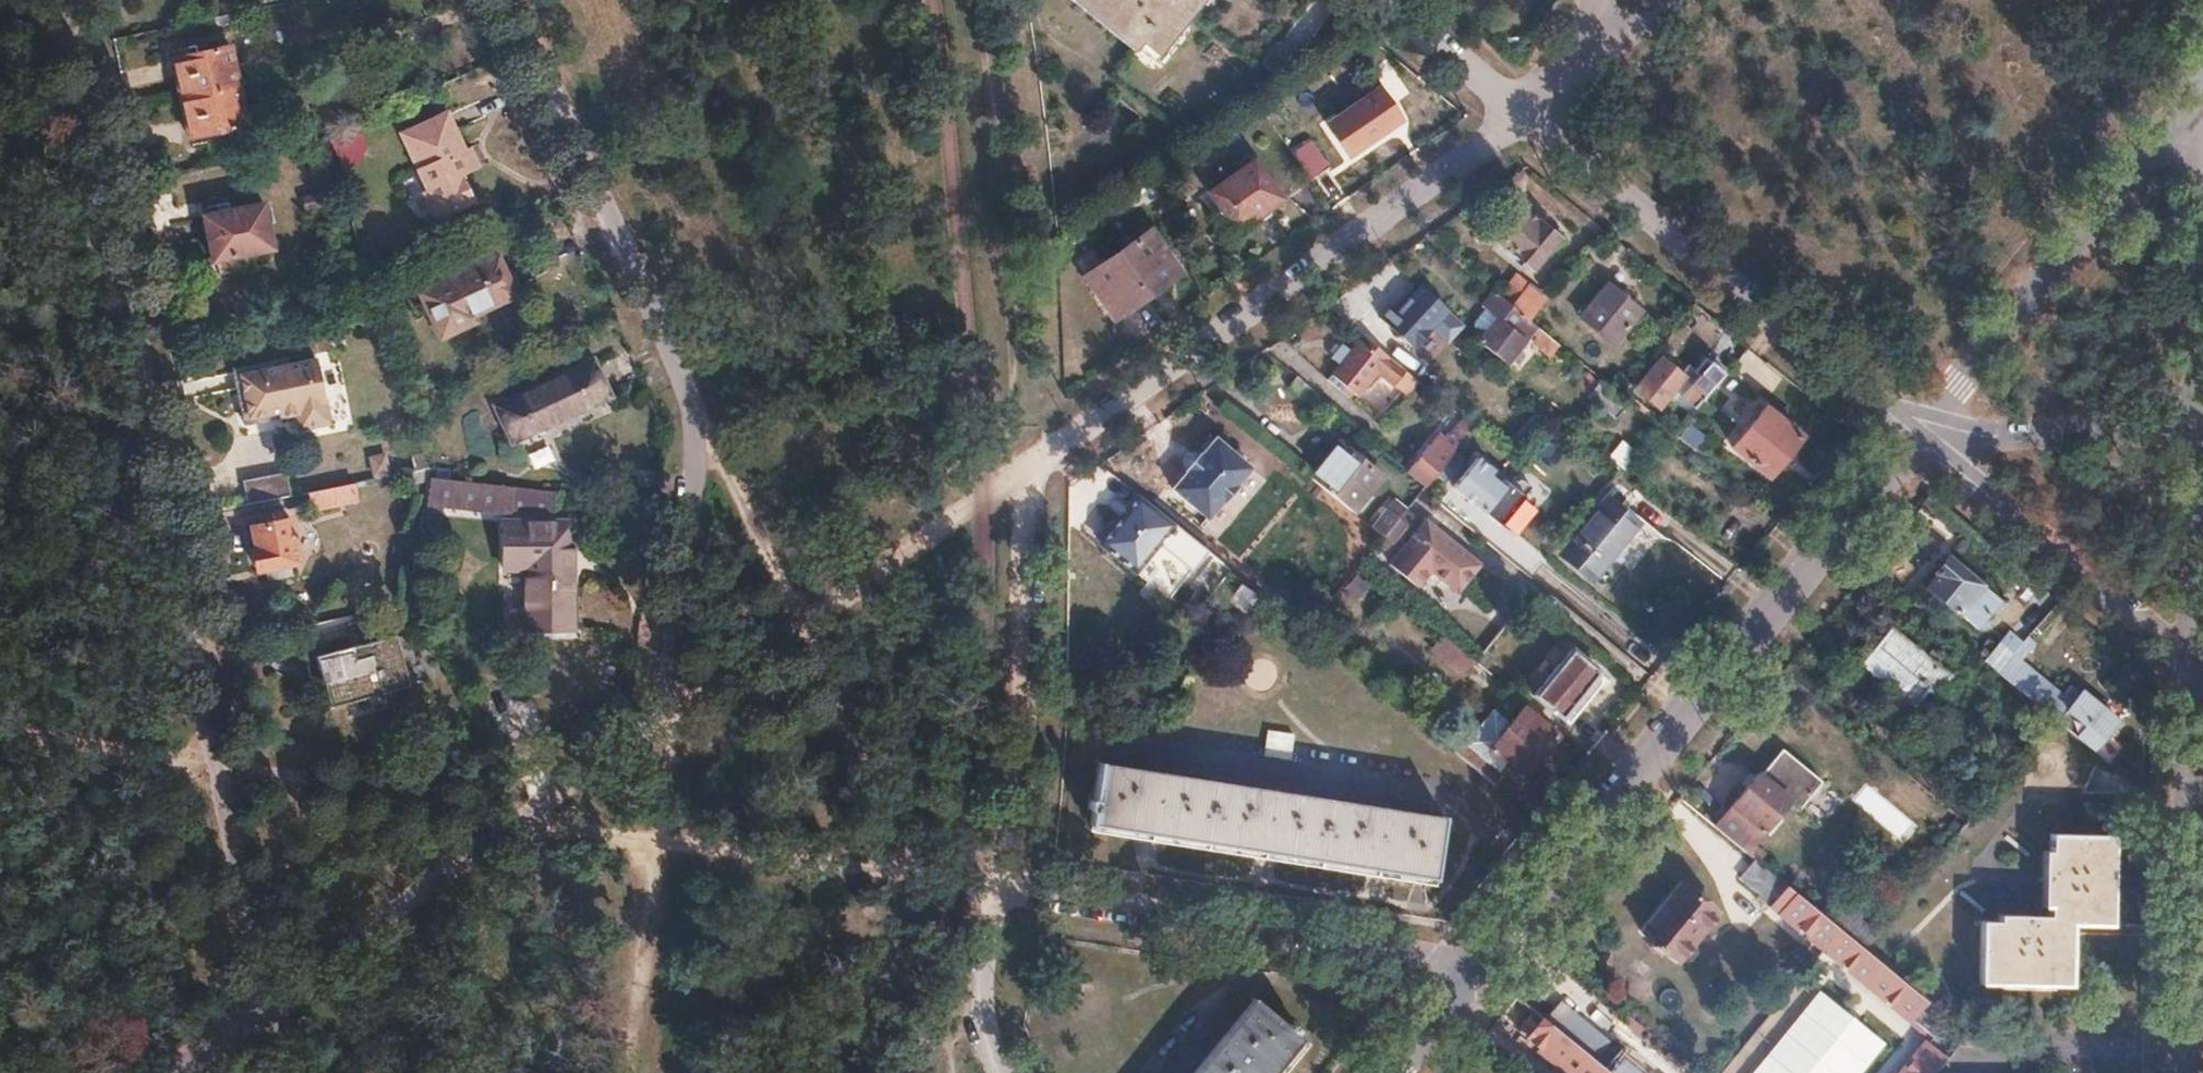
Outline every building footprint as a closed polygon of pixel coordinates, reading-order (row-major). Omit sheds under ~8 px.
[(1154,52),(1161,43),(1177,57),(1225,0),(1090,0),(1154,52)] [(229,43),(171,55),(179,95),(238,82),(229,43)] [(238,82),(179,95),(188,136),(247,122),(238,82)] [(1376,89),(1334,118),(1355,147),(1397,118),(1376,89)] [(447,110),(403,129),(435,201),(465,188),(458,173),(473,166),(447,110)] [(360,128),(329,135),(336,168),(367,162),(360,128)] [(323,136),(300,141),(302,150),(326,144),(323,136)] [(1309,140),(1291,152),(1310,179),(1328,167),(1309,140)] [(1253,159),(1207,190),(1235,231),(1282,198),(1253,159)] [(319,191),(303,194),(305,206),(321,202),(319,191)] [(262,201),(203,213),(212,259),(271,247),(262,201)] [(1520,210),(1498,237),(1532,265),(1557,235),(1537,218),(1534,221),(1520,210)] [(1148,230),(1082,276),(1113,319),(1179,273),(1148,230)] [(498,253),(419,289),(440,335),(477,318),(474,311),(511,294),(503,275),(508,274),(498,253)] [(1514,272),(1497,293),(1526,316),(1543,296),(1514,272)] [(1420,282),(1408,295),(1414,300),(1425,287),(1423,285),(1420,282)] [(1605,282),(1578,314),(1611,341),(1639,309),(1605,282)] [(1414,300),(1408,295),(1396,309),(1389,303),(1378,315),(1412,345),(1430,325),(1446,341),(1463,322),(1448,308),(1425,287),(1414,300)] [(1482,340),(1478,346),(1501,364),(1534,323),(1528,318),(1526,316),(1497,293),(1494,290),(1483,304),(1489,308),(1500,318),(1482,340)] [(1482,340),(1500,318),(1489,308),(1470,331),(1482,340)] [(1386,354),(1370,340),(1358,355),(1349,347),(1338,360),(1347,367),(1334,383),(1346,393),(1350,388),(1354,392),(1374,368),(1400,389),(1412,375),(1386,354)] [(287,355),(232,367),(242,412),(276,405),(278,415),(297,411),(300,426),(330,419),(316,354),(288,361),(287,355)] [(1698,371),(1656,422),(1671,435),(1690,412),(1695,406),(1692,404),(1721,370),(1705,356),(1694,369),(1698,371)] [(1660,358),(1636,385),(1658,403),(1681,376),(1660,358)] [(592,360),(498,404),(514,437),(607,394),(592,360)] [(1575,363),(1566,374),(1587,391),(1585,393),(1614,417),(1626,404),(1575,363)] [(1295,374),(1285,385),(1306,403),(1316,392),(1295,374)] [(1695,406),(1690,412),(1705,424),(1722,404),(1708,391),(1695,406)] [(276,405),(242,412),(244,422),(278,415),(276,405)] [(1762,405),(1729,445),(1764,475),(1799,435),(1762,405)] [(1429,444),(1408,470),(1417,477),(1425,484),(1474,426),(1467,420),(1449,442),(1443,438),(1434,448),(1429,444)] [(1696,450),(1706,434),(1687,422),(1677,439),(1696,450)] [(1620,439),(1606,457),(1622,468),(1635,450),(1620,439)] [(1246,472),(1210,442),(1196,459),(1195,458),(1193,460),(1180,476),(1178,478),(1180,479),(1166,496),(1202,526),(1215,509),(1217,510),(1233,490),(1232,489),(1246,472)] [(1338,442),(1308,477),(1351,512),(1380,477),(1338,442)] [(378,444),(358,448),(363,478),(384,474),(378,444)] [(425,451),(410,454),(414,468),(429,465),(425,451)] [(1449,490),(1504,526),(1528,489),(1473,453),(1449,490)] [(1177,473),(1180,476),(1193,460),(1190,457),(1183,458),(1176,466),(1177,473)] [(284,471),(244,479),(248,501),(288,493),(284,471)] [(431,475),(427,501),(482,507),(484,496),(506,499),(508,483),(431,475)] [(1417,477),(1408,488),(1416,495),(1420,489),(1425,484),(1417,477)] [(352,480),(308,489),(311,506),(355,497),(352,480)] [(1131,511),(1103,545),(1134,570),(1157,543),(1191,570),(1207,551),(1199,545),(1138,495),(1127,508),(1131,511)] [(1605,497),(1587,519),(1616,543),(1620,538),(1622,540),(1636,523),(1605,497)] [(1385,509),(1370,528),(1382,538),(1397,519),(1385,509)] [(290,515),(250,523),(255,546),(251,547),(255,567),(299,558),(290,515)] [(567,519),(502,521),(502,569),(525,569),(527,631),(574,630),(573,566),(568,566),(567,519)] [(1587,519),(1560,553),(1589,577),(1616,543),(1587,519)] [(1424,521),(1388,565),(1416,589),(1431,570),(1457,591),(1478,564),(1424,521)] [(1932,576),(1923,587),(1954,612),(1972,628),(1997,598),(1979,583),(1946,555),(1930,574),(1932,576)] [(1889,625),(1858,663),(1890,690),(1880,702),(1896,715),(1921,684),(1931,693),(1947,674),(1889,625)] [(394,633),(316,654),(329,705),(407,684),(394,633)] [(2010,633),(1985,662),(1996,671),(2021,642),(2010,633)] [(2021,642),(1996,671),(2050,716),(2098,755),(2124,723),(2088,693),(2086,696),(2076,688),(2067,698),(2021,660),(2036,642),(2027,635),(2021,642)] [(1570,649),(1533,694),(1566,721),(1604,677),(1570,649)] [(1458,740),(1450,749),(1491,782),(1499,773),(1498,773),(1508,761),(1523,774),(1556,735),(1522,708),(1509,723),(1492,708),(1462,743),(1458,740)] [(1268,727),(1265,751),(1289,754),(1292,731),(1268,727)] [(1756,772),(1712,825),(1744,851),(1752,841),(1787,798),(1794,804),(1815,778),(1777,746),(1756,772)] [(1093,761),(1083,822),(1433,875),(1441,815),(1093,761)] [(1979,920),(1977,982),(1997,982),(1997,979),(2047,981),(2047,984),(2068,985),(2069,922),(2110,922),(2113,835),(2049,833),(2047,921),(1979,920)] [(1752,841),(1744,851),(1754,859),(1757,862),(1765,852),(1752,841)] [(1754,859),(1738,878),(1758,894),(1756,897),(1769,908),(1771,905),(1822,946),(1838,927),(1768,870),(1757,862),(1754,859)] [(1678,882),(1638,930),(1673,959),(1676,957),(1679,959),(1686,958),(1693,949),(1693,944),(1689,941),(1714,911),(1678,882)] [(1838,927),(1822,946),(1910,1017),(1914,1012),(1921,1017),(1932,1004),(1860,946),(1838,927)] [(1766,1017),(1722,1072),(1859,1072),(1884,1041),(1817,990),(1785,1032),(1766,1017)] [(1190,1072),(1268,1072),(1298,1036),(1251,998),(1190,1072)] [(1526,1037),(1571,1072),(1610,1072),(1605,1069),(1592,1058),(1557,1029),(1542,1017),(1526,1037)] [(1944,1056),(1925,1041),(1899,1072),(1930,1072),(1944,1056)] [(1605,1069),(1610,1072),(1647,1072),(1620,1051),(1605,1069)]
